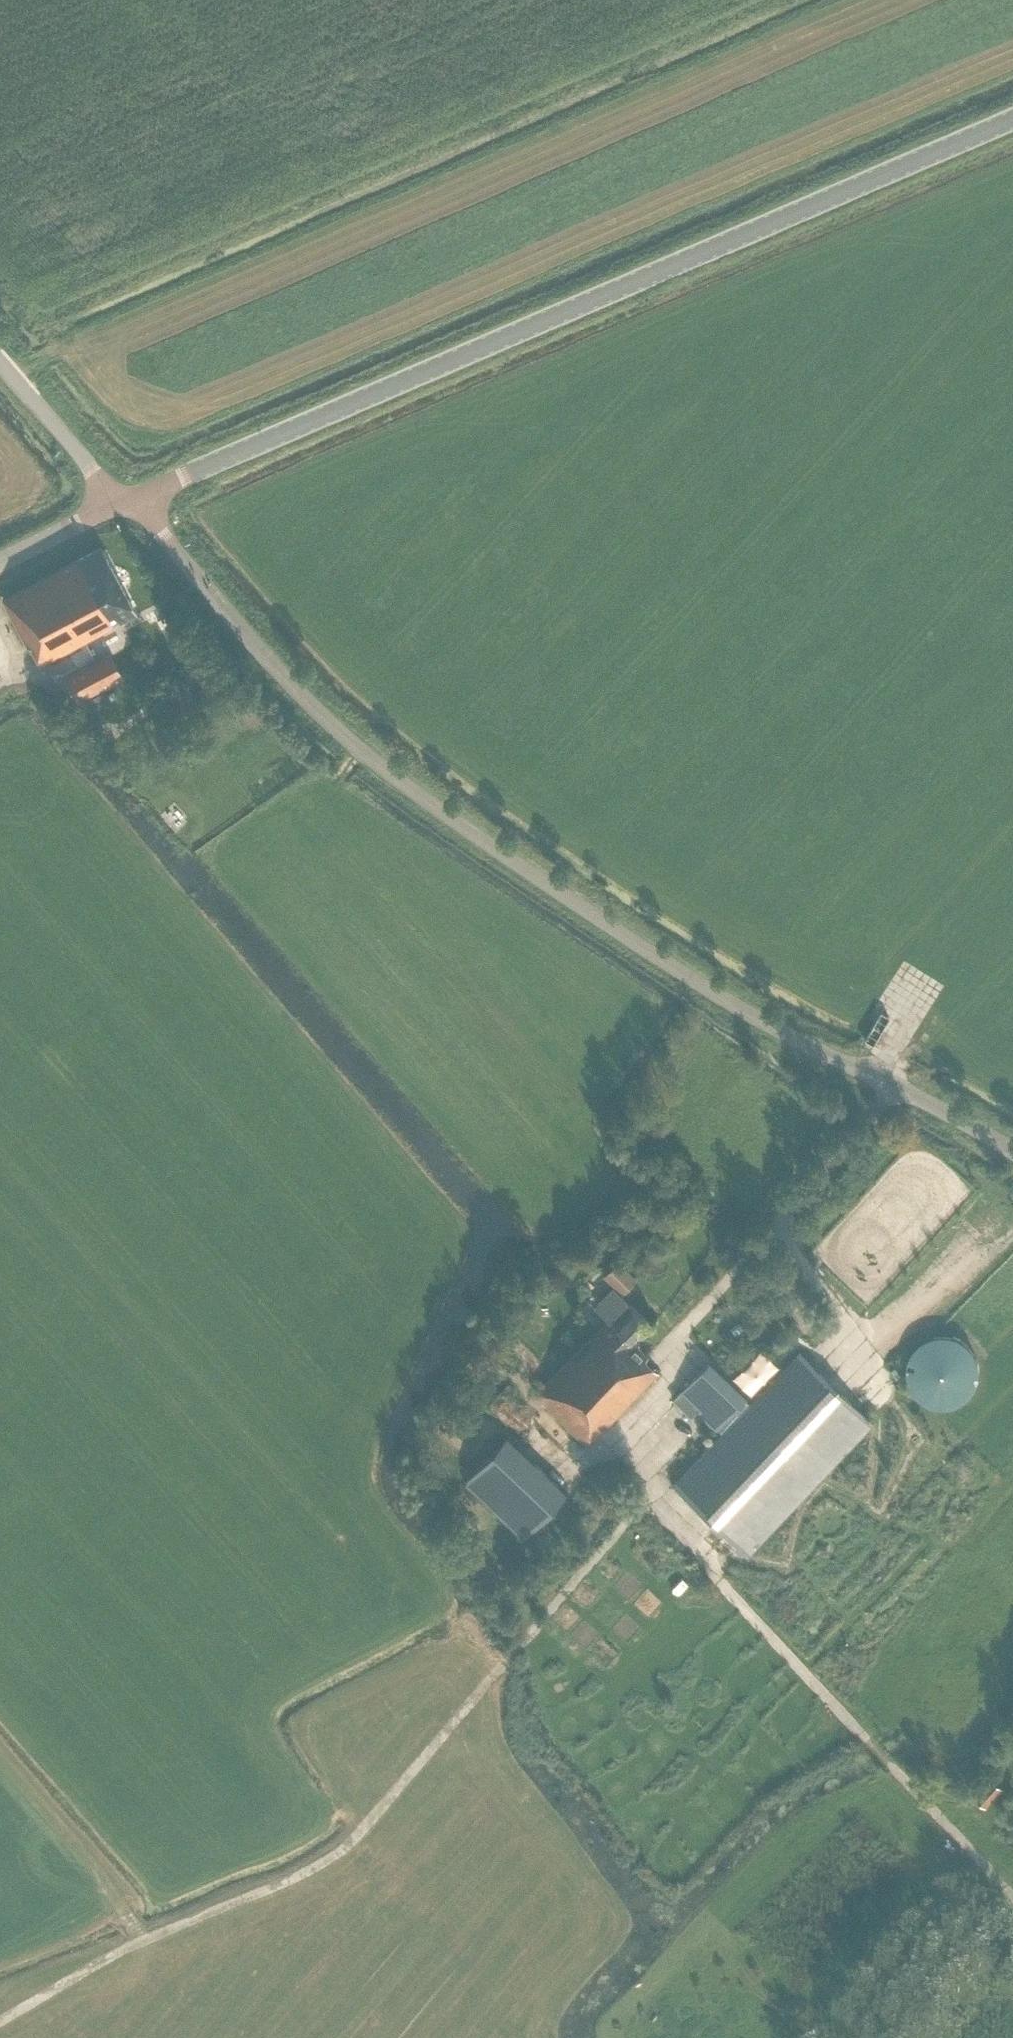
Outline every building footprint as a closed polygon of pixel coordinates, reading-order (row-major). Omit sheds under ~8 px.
[(40,664),(136,614),(101,548),(2,600),(27,648),(30,646),(40,664)] [(107,703),(101,691),(123,680),(110,655),(64,679),(77,704),(83,701),(89,712),(107,703)] [(110,699),(115,696),(112,691),(107,694),(110,699)] [(623,1291),(635,1279),(617,1262),(605,1274),(623,1291)] [(630,1306),(612,1289),(597,1305),(597,1309),(609,1320),(535,1395),(549,1408),(547,1410),(587,1447),(658,1374),(644,1360),(647,1357),(633,1343),(651,1325),(630,1305),(630,1306)] [(939,1406),(944,1406),(948,1406),(950,1405),(954,1404),(957,1403),(959,1402),(962,1400),(965,1398),(968,1395),(970,1393),(972,1391),(973,1389),(974,1387),(975,1384),(976,1382),(977,1379),(978,1376),(978,1374),(978,1371),(978,1369),(978,1366),(978,1364),(977,1361),(977,1359),(976,1356),(975,1354),(973,1351),(970,1347),(967,1344),(963,1341),(959,1338),(956,1337),(951,1335),(947,1334),(942,1334),(940,1334),(937,1334),(935,1335),(932,1335),(928,1337),(924,1339),(921,1341),(919,1343),(917,1344),(915,1347),(913,1349),(912,1351),(910,1354),(909,1357),(908,1359),(907,1363),(907,1365),(906,1369),(906,1371),(907,1374),(907,1376),(907,1379),(908,1381),(909,1384),(910,1386),(911,1388),(912,1389),(914,1392),(917,1396),(919,1398),(921,1399),(923,1401),(926,1402),(929,1403),(931,1404),(934,1405),(939,1406)] [(871,1423),(799,1355),(751,1406),(744,1398),(708,1364),(679,1395),(722,1436),(674,1486),(745,1554),(871,1423)] [(523,1538),(564,1493),(506,1439),(464,1483),(523,1538)] [(986,1808),(1001,1790),(990,1781),(976,1800),(986,1808)]
